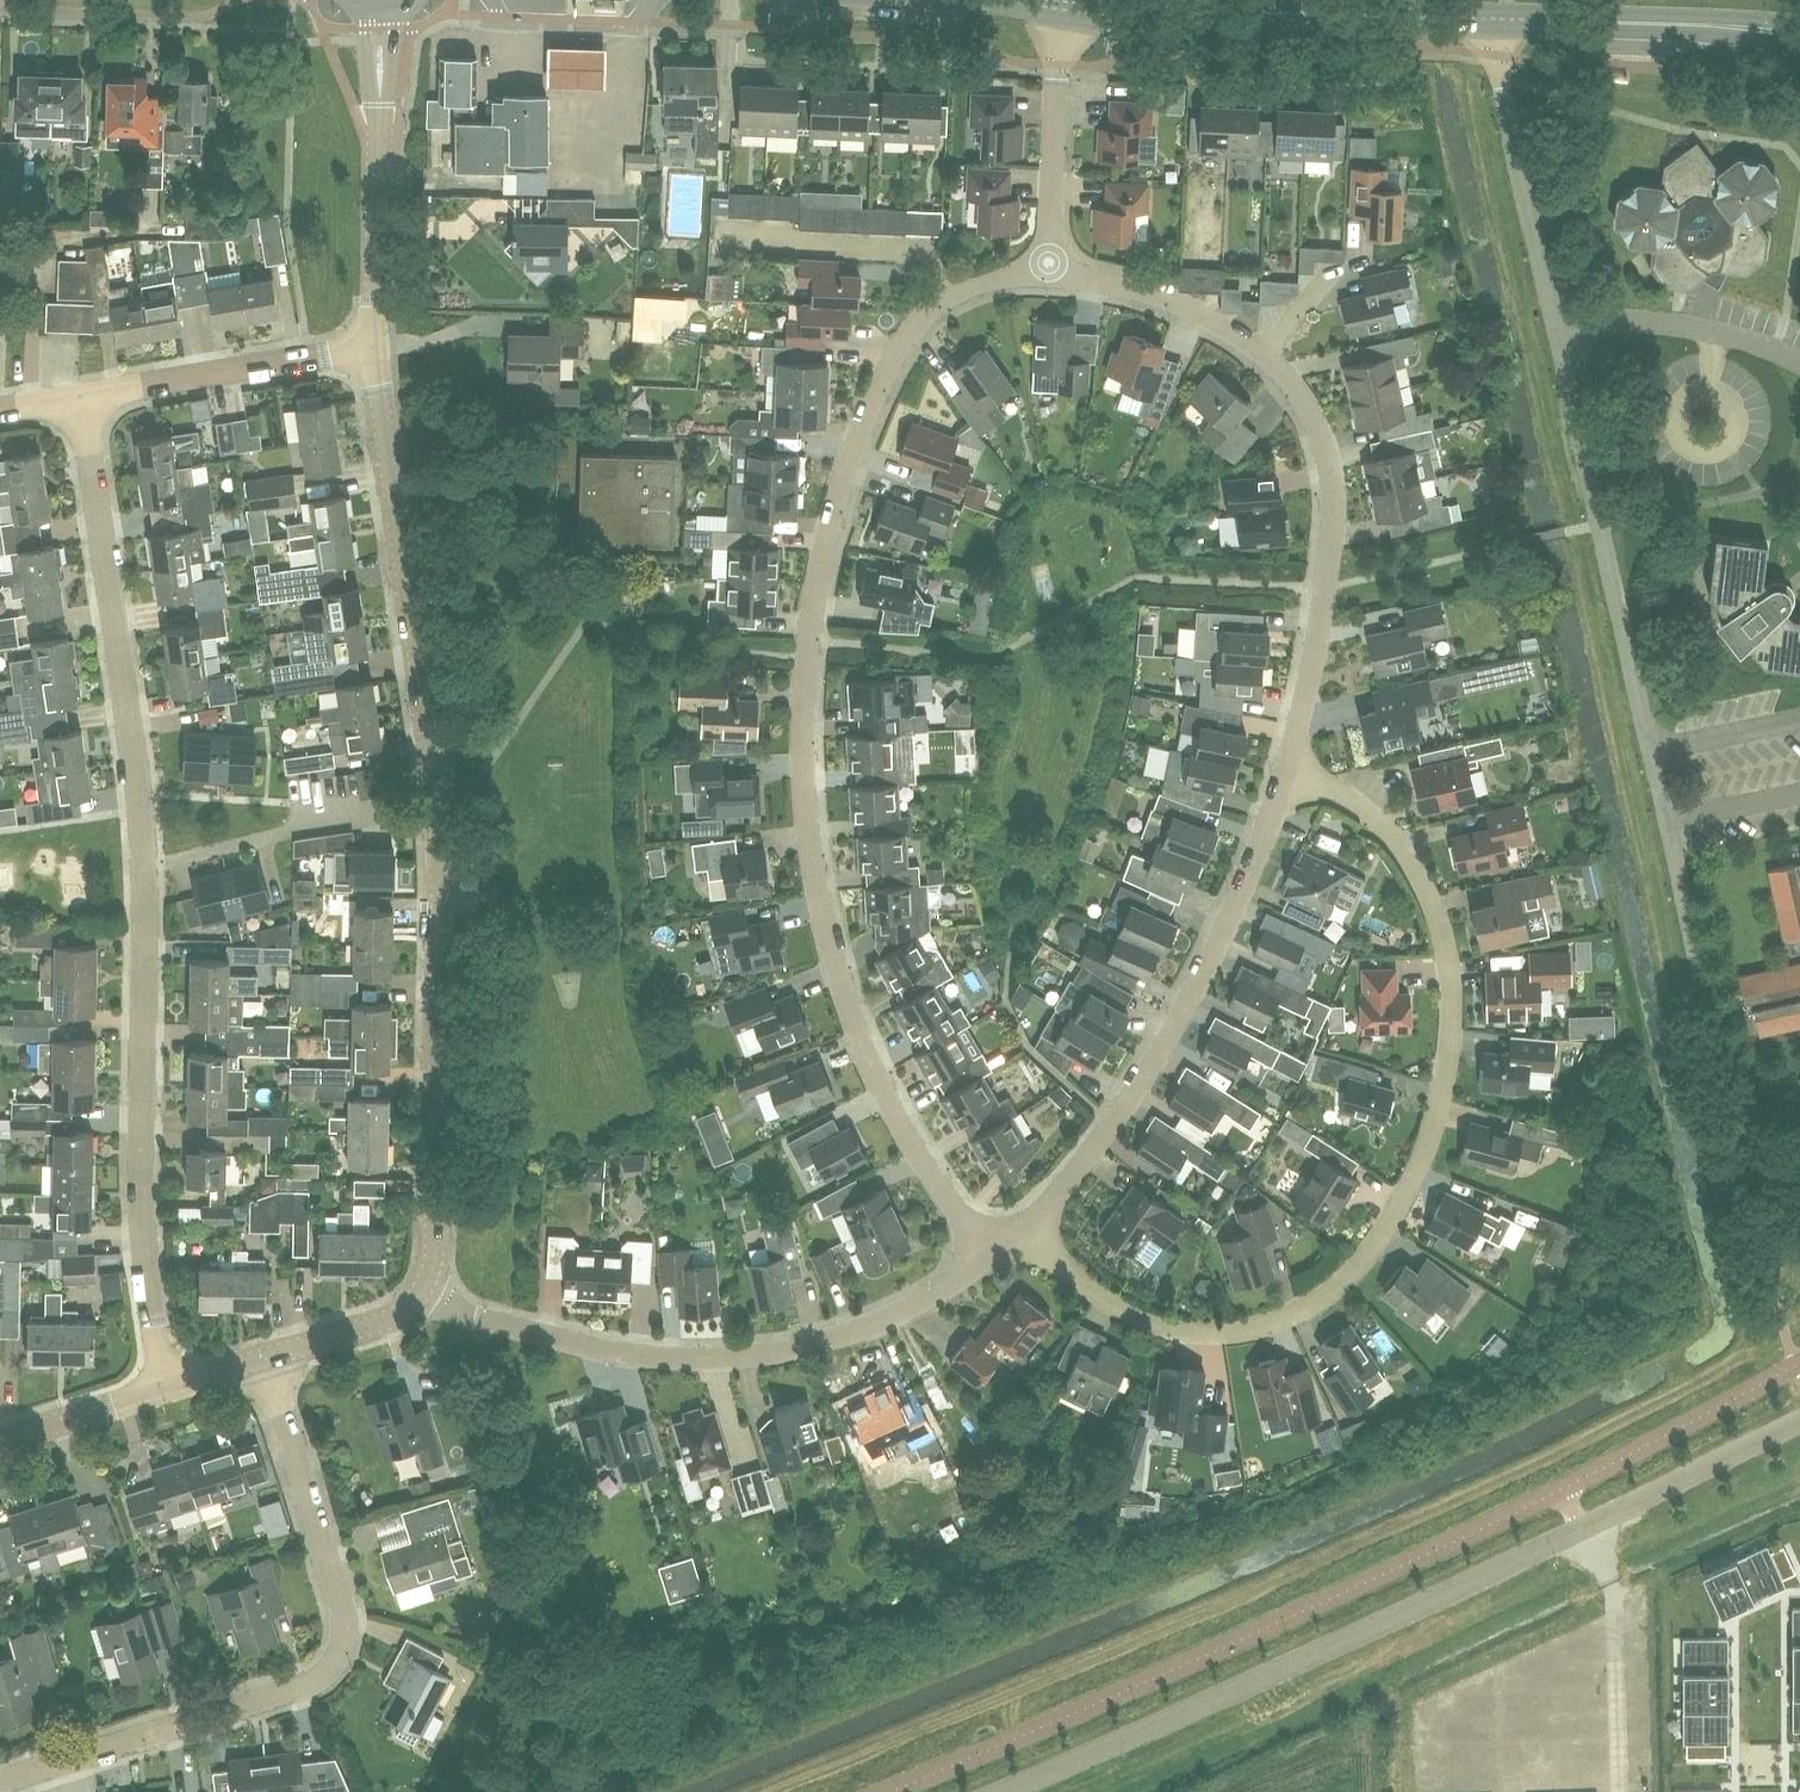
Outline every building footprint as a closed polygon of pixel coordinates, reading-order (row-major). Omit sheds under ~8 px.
[(549,46),(548,84),(606,86),(606,47),(549,46)] [(474,110),(476,59),(440,58),(439,99),(427,99),(426,124),(447,125),(448,100),(454,100),(453,109),(474,110)] [(718,156),(718,148),(719,94),(716,94),(717,63),(666,62),(665,108),(696,108),(695,156),(718,156)] [(50,76),(50,71),(34,71),(34,75),(22,75),(21,97),(17,97),(16,132),(32,133),(49,133),(50,76)] [(50,76),(49,133),(49,134),(68,135),(72,135),(72,137),(86,138),(87,115),(84,115),(84,98),(79,98),(80,77),(68,77),(68,72),(50,71),(50,76)] [(183,150),(184,128),(189,128),(189,118),(217,119),(217,95),(208,95),(208,79),(205,78),(204,76),(197,76),(194,78),(178,78),(178,101),(166,101),(165,150),(183,150)] [(145,97),(145,79),(125,78),(125,82),(107,81),(105,131),(137,132),(136,147),(163,148),(165,98),(145,97)] [(768,133),(770,85),(742,84),(740,131),(768,133)] [(804,128),(805,98),(798,98),(798,86),(770,85),(768,133),(796,134),(796,128),(804,128)] [(839,136),(842,88),(813,87),(813,98),(805,98),(804,128),(812,128),(811,135),(839,136)] [(875,131),(877,101),(869,101),(870,89),(842,88),(839,136),(867,137),(868,131),(875,131)] [(1168,113),(1185,114),(1186,89),(1169,89),(1168,113)] [(911,139),(913,91),(885,90),(884,102),(877,101),(875,131),(883,131),(883,138),(911,139)] [(947,135),(948,105),(941,104),(941,93),(913,91),(911,139),(939,140),(939,134),(947,135)] [(1021,155),(1022,125),(1012,125),(1013,96),(973,94),(971,124),(984,124),(983,153),(1021,155)] [(545,169),(546,96),(495,95),(495,120),(497,120),(496,168),(545,169)] [(1151,132),(1152,102),(1111,100),(1110,129),(1100,129),(1098,158),(1137,160),(1138,131),(1151,132)] [(1228,154),(1231,106),(1202,105),(1202,116),(1191,116),(1190,152),(1228,154)] [(1266,155),(1268,119),(1258,119),(1259,107),(1231,106),(1228,154),(1266,155)] [(1305,157),(1307,110),(1279,108),(1278,120),(1268,119),(1266,155),(1305,157)] [(1344,159),(1345,123),(1334,122),(1335,111),(1307,110),(1305,157),(1344,159)] [(496,168),(497,120),(495,120),(453,120),(453,167),(496,168)] [(1353,155),(1370,156),(1371,134),(1354,134),(1353,155)] [(20,140),(0,140),(0,167),(19,168),(20,140)] [(91,165),(92,145),(76,144),(75,164),(91,165)] [(641,184),(642,169),(643,151),(627,151),(625,183),(641,184)] [(1721,173),(1707,155),(1683,152),(1664,166),(1661,188),(1638,185),(1619,199),(1616,223),(1630,242),(1653,246),(1650,268),(1664,287),(1688,291),(1714,271),(1746,275),(1766,261),(1769,238),(1755,219),(1773,206),(1777,182),(1763,163),(1739,160),(1721,173)] [(949,170),(948,175),(953,178),(958,176),(958,170),(954,167),(949,170)] [(1400,237),(1402,191),(1385,190),(1386,170),(1353,168),(1352,202),(1368,202),(1367,236),(1400,237)] [(1018,229),(1019,200),(1009,199),(1010,171),(969,169),(968,198),(980,199),(979,228),(1018,229)] [(547,183),(547,173),(517,172),(517,182),(547,183)] [(547,192),(547,183),(517,182),(517,192),(547,192)] [(1147,211),(1148,184),(1108,182),(1106,209),(1096,208),(1095,238),(1133,240),(1135,210),(1147,211)] [(717,191),(716,210),(728,211),(729,192),(717,191)] [(764,217),(765,193),(755,193),(754,217),(764,217)] [(800,219),(801,195),(790,194),(789,218),(800,219)] [(565,224),(593,224),(612,225),(633,245),(638,246),(640,217),(593,216),(593,199),(547,198),(547,224),(512,223),(512,238),(504,247),(513,255),(533,256),(533,270),(565,271),(565,224)] [(226,226),(226,206),(187,205),(186,237),(225,238),(226,240),(235,239),(233,226),(226,226)] [(835,230),(836,206),(826,206),(824,229),(835,230)] [(871,231),(872,208),(861,207),(860,231),(871,231)] [(906,233),(908,209),(897,209),(896,232),(906,233)] [(942,235),(943,211),(933,210),(932,234),(942,235)] [(92,211),(92,227),(111,227),(112,211),(92,211)] [(266,265),(287,261),(278,212),(258,216),(266,265)] [(1332,227),(1331,242),(1340,242),(1341,228),(1332,227)] [(173,277),(188,274),(182,240),(166,240),(173,277)] [(188,274),(203,272),(198,240),(182,240),(188,274)] [(86,260),(89,280),(92,299),(93,303),(46,302),(46,308),(46,330),(46,331),(65,331),(93,332),(93,310),(113,307),(118,342),(150,337),(143,300),(130,302),(128,286),(110,289),(108,275),(104,245),(103,245),(100,245),(84,248),(86,260)] [(1343,261),(1343,248),(1320,247),(1319,260),(1343,261)] [(1448,253),(1434,257),(1438,272),(1452,269),(1448,253)] [(859,305),(860,275),(837,274),(837,260),(800,258),(799,283),(813,283),(812,302),(803,302),(803,303),(859,305)] [(58,279),(89,280),(86,260),(59,259),(58,279)] [(1180,280),(1180,281),(1179,290),(1204,291),(1209,291),(1209,268),(1180,267),(1180,280)] [(1406,267),(1372,275),(1362,277),(1366,294),(1342,300),(1351,335),(1397,324),(1391,299),(1412,295),(1406,267)] [(212,325),(246,320),(240,284),(237,271),(223,273),(225,286),(207,289),(212,325)] [(729,299),(730,274),(711,274),(710,298),(729,299)] [(92,299),(89,280),(58,279),(57,298),(92,299)] [(246,320),(277,315),(271,279),(240,284),(246,320)] [(143,300),(150,337),(181,332),(176,295),(173,280),(142,286),(144,300),(143,300)] [(1298,294),(1299,281),(1280,280),(1279,293),(1298,294)] [(1259,313),(1260,300),(1241,299),(1239,312),(1259,313)] [(859,306),(859,305),(803,303),(802,322),(788,322),(787,346),(824,348),(825,334),(848,335),(849,305),(859,306)] [(557,386),(557,354),(582,354),(582,320),(550,320),(550,336),(508,336),(508,374),(528,374),(528,386),(557,386)] [(629,344),(630,334),(631,322),(618,320),(615,343),(629,344)] [(1073,345),(1074,323),(1039,321),(1037,341),(1036,341),(1035,368),(1034,368),(1033,389),(1060,391),(1060,390),(1087,391),(1088,362),(1071,361),(1072,345),(1073,345)] [(1351,397),(1399,387),(1394,368),(1406,366),(1403,354),(1418,351),(1414,334),(1380,342),(1383,358),(1344,367),(1351,397)] [(1157,366),(1163,347),(1127,335),(1121,354),(1115,352),(1108,372),(1127,378),(1123,389),(1152,399),(1147,415),(1160,419),(1161,419),(1176,391),(1157,385),(1163,367),(1157,366)] [(827,393),(828,363),(795,362),(795,347),(763,345),(762,372),(779,373),(778,391),(827,393)] [(954,370),(966,387),(953,396),(960,405),(980,434),(1004,417),(993,402),(1013,388),(986,349),(974,358),(973,356),(954,370)] [(1234,461),(1256,434),(1238,418),(1249,404),(1211,372),(1190,398),(1215,419),(1202,435),(1234,461)] [(1399,387),(1351,397),(1358,428),(1378,423),(1392,420),(1395,436),(1431,428),(1435,428),(1431,411),(1417,414),(1414,403),(1403,405),(1399,387)] [(825,423),(827,393),(778,391),(777,409),(760,409),(759,435),(764,436),(792,437),(792,422),(825,423)] [(323,405),(322,396),(298,399),(299,409),(298,409),(302,440),(337,435),(333,404),(323,405)] [(1601,427),(1618,424),(1615,410),(1598,413),(1601,427)] [(1160,419),(1147,415),(1146,417),(1145,422),(1157,426),(1160,419)] [(650,431),(651,417),(631,416),(631,430),(650,431)] [(251,435),(249,418),(233,420),(238,452),(262,448),(260,434),(251,435)] [(221,454),(238,452),(233,420),(216,423),(221,454)] [(961,497),(971,468),(950,461),(958,439),(913,423),(901,457),(938,471),(933,487),(961,497)] [(1431,428),(1395,436),(1400,454),(1366,461),(1372,491),(1420,480),(1416,462),(1432,458),(1430,448),(1436,446),(1431,428)] [(141,473),(176,468),(173,449),(200,445),(198,431),(136,440),(141,473)] [(796,485),(798,454),(763,452),(764,436),(759,435),(731,434),(730,451),(749,452),(748,483),(796,485)] [(307,472),(342,467),(337,435),(302,440),(307,472)] [(674,545),(677,455),(581,452),(578,542),(674,545)] [(46,484),(41,453),(8,457),(10,472),(0,473),(0,491),(46,484)] [(181,500),(183,515),(209,511),(214,511),(210,481),(196,483),(193,466),(176,468),(141,473),(146,505),(181,500)] [(249,496),(296,489),(293,473),(246,479),(249,496)] [(1283,503),(1280,503),(1278,476),(1255,478),(1227,480),(1230,513),(1240,512),(1242,544),(1286,540),(1283,503)] [(1424,498),(1420,480),(1372,491),(1379,520),(1411,513),(1415,530),(1452,521),(1448,504),(1443,505),(1440,494),(1424,498)] [(796,485),(748,483),(746,513),(727,512),(727,522),(727,529),(738,530),(753,531),(754,514),(795,516),(796,485)] [(983,506),(989,490),(970,483),(964,499),(983,506)] [(46,484),(0,491),(0,505),(14,503),(16,521),(50,517),(46,484)] [(250,511),(298,504),(296,489),(249,496),(250,511)] [(311,501),(314,520),(287,524),(289,537),(316,533),(351,528),(346,495),(311,501)] [(944,535),(954,506),(926,496),(920,512),(887,500),(875,534),(920,550),(928,529),(944,535)] [(190,562),(205,560),(202,541),(213,539),(211,528),(209,511),(183,515),(185,529),(150,534),(155,567),(190,562)] [(351,528),(316,533),(289,537),(291,550),(318,546),(321,564),(356,559),(351,528)] [(685,546),(711,547),(730,547),(729,577),(777,580),(779,549),(738,547),(738,530),(727,529),(714,529),(712,529),(712,530),(685,529),(685,546)] [(1763,580),(1767,544),(1716,537),(1709,595),(1727,618),(1721,623),(1741,648),(1747,643),(1765,666),(1799,670),(1799,618),(1792,617),(1784,607),(1787,605),(1787,598),(1780,590),(1774,588),(1771,590),(1763,580)] [(252,552),(251,542),(250,538),(224,541),(226,556),(252,552)] [(55,545),(20,549),(21,551),(11,552),(14,571),(0,573),(0,585),(59,577),(58,565),(63,564),(60,546),(55,547),(55,545)] [(603,570),(620,570),(620,554),(602,554),(603,570)] [(192,581),(190,562),(155,567),(160,599),(195,594),(197,608),(223,604),(227,604),(223,576),(192,581)] [(272,586),(308,581),(306,567),(271,572),(272,586)] [(934,602),(925,601),(916,586),(917,577),(867,567),(860,600),(886,605),(889,610),(885,630),(919,632),(922,616),(930,618),(934,602)] [(59,577),(0,585),(0,586),(11,585),(12,597),(27,595),(29,612),(64,608),(59,577)] [(776,611),(777,580),(729,577),(719,577),(718,598),(709,598),(708,624),(739,626),(742,626),(743,609),(776,611)] [(311,596),(308,581),(272,586),(268,587),(259,588),(261,602),(270,601),(311,596)] [(1501,587),(1496,596),(1502,605),(1512,604),(1517,594),(1511,586),(1501,587)] [(306,628),(364,619),(359,587),(324,592),(327,610),(303,614),(306,628)] [(1659,590),(1639,595),(1642,606),(1670,600),(1667,588),(1659,590)] [(1377,672),(1427,661),(1422,639),(1447,633),(1440,603),(1405,611),(1409,628),(1369,637),(1377,672)] [(169,661),(204,656),(201,637),(227,634),(223,604),(197,608),(199,624),(164,629),(169,661)] [(1198,609),(1197,627),(1209,628),(1210,611),(1210,610),(1198,609)] [(1195,658),(1218,659),(1267,662),(1269,631),(1241,630),(1242,613),(1210,611),(1209,628),(1197,627),(1195,658)] [(18,630),(16,616),(0,618),(0,633),(18,630)] [(369,651),(364,619),(306,628),(308,641),(310,660),(320,659),(369,651)] [(18,630),(0,633),(0,648),(20,645),(18,630)] [(69,641),(68,637),(34,642),(36,657),(10,661),(13,679),(73,670),(71,657),(76,656),(74,640),(69,641)] [(1139,646),(1138,653),(1153,654),(1155,638),(1140,637),(1139,646)] [(206,674),(204,656),(169,661),(173,693),(209,688),(211,702),(236,698),(232,670),(206,674)] [(281,679),(322,673),(320,659),(310,660),(279,665),(281,679)] [(1267,663),(1267,662),(1218,659),(1217,679),(1201,678),(1200,706),(1218,710),(1231,712),(1233,691),(1260,693),(1262,662),(1267,663)] [(82,698),(80,682),(75,683),(73,670),(13,679),(15,692),(21,692),(24,709),(28,708),(29,710),(43,707),(78,702),(78,699),(82,698)] [(277,695),(325,688),(322,673),(281,679),(281,680),(275,681),(277,695)] [(756,736),(758,701),(726,700),(727,675),(682,673),(681,706),(704,707),(703,733),(716,734),(715,748),(745,750),(746,735),(756,736)] [(875,733),(915,731),(925,731),(928,730),(927,715),(915,716),(914,699),(918,699),(917,674),(897,675),(897,680),(849,682),(851,716),(859,715),(874,714),(875,733)] [(1371,749),(1420,738),(1415,714),(1433,710),(1426,679),(1390,687),(1394,707),(1363,714),(1371,749)] [(321,721),(329,720),(378,713),(373,680),(337,685),(339,704),(319,707),(320,712),(321,721)] [(1131,711),(1148,715),(1151,697),(1135,693),(1131,711)] [(234,719),(245,717),(243,699),(232,701),(234,719)] [(1241,763),(1247,733),(1215,727),(1218,710),(1200,706),(1186,703),(1181,727),(1184,732),(1200,735),(1196,753),(1191,752),(1241,763)] [(217,706),(199,709),(201,722),(219,719),(217,706)] [(31,723),(29,710),(28,708),(24,709),(0,712),(0,727),(31,723)] [(960,709),(959,721),(969,722),(969,710),(960,709)] [(321,721),(320,712),(306,714),(307,723),(321,721)] [(382,744),(378,713),(329,720),(331,733),(343,731),(346,750),(382,744)] [(33,738),(31,723),(0,727),(0,743),(33,738)] [(36,770),(87,762),(82,730),(38,736),(41,756),(34,756),(36,770)] [(916,733),(915,731),(875,733),(860,734),(847,735),(849,768),(855,768),(875,767),(876,784),(910,782),(909,764),(898,764),(897,734),(916,733)] [(220,779),(223,735),(189,733),(187,777),(220,779)] [(254,781),(256,736),(223,735),(220,779),(254,781)] [(1423,811),(1476,798),(1467,757),(1476,755),(1473,741),(1429,751),(1432,765),(1414,769),(1423,811)] [(1191,752),(1172,748),(1167,773),(1162,793),(1190,803),(1194,805),(1198,784),(1230,791),(1236,763),(1241,763),(1191,752)] [(286,773),(336,766),(334,750),(284,757),(286,773)] [(723,776),(722,759),(692,761),(695,814),(760,811),(758,775),(723,776)] [(28,821),(60,817),(58,799),(91,794),(87,762),(36,770),(40,800),(26,802),(28,821)] [(360,797),(378,794),(373,768),(356,771),(360,797)] [(884,817),(884,835),(913,833),(912,814),(901,815),(899,784),(910,784),(910,782),(876,784),(856,785),(850,786),(852,819),(858,819),(884,817)] [(1206,860),(1217,831),(1184,819),(1190,803),(1162,793),(1160,792),(1144,836),(1159,842),(1206,860)] [(1579,792),(1567,795),(1568,802),(1575,806),(1582,804),(1579,792)] [(1509,866),(1504,845),(1530,838),(1522,804),(1488,812),(1492,828),(1453,837),(1461,870),(1489,864),(1491,870),(1509,866)] [(11,824),(19,823),(16,807),(0,810),(0,826),(11,824)] [(724,832),(724,817),(703,818),(704,833),(724,832)] [(913,833),(884,835),(859,836),(858,836),(860,869),(866,869),(889,868),(890,885),(920,883),(919,865),(909,865),(907,835),(913,834),(913,833)] [(294,856),(330,850),(327,834),(295,839),(294,856)] [(692,843),(696,870),(707,869),(709,879),(726,877),(729,899),(770,893),(764,848),(737,852),(736,837),(704,842),(692,843)] [(1100,843),(1087,838),(1078,857),(1091,863),(1100,843)] [(1206,860),(1159,842),(1152,860),(1132,853),(1123,878),(1152,891),(1158,875),(1191,887),(1201,859),(1206,861),(1206,860)] [(662,847),(648,849),(650,861),(664,859),(662,847)] [(395,883),(394,848),(354,848),(354,850),(336,849),(334,890),(353,890),(354,883),(395,883)] [(1366,879),(1304,850),(1298,864),(1294,862),(1286,879),(1290,881),(1284,894),(1312,908),(1305,922),(1320,928),(1326,915),(1327,915),(1334,901),(1352,909),(1366,879)] [(1586,881),(1599,877),(1595,861),(1582,864),(1586,881)] [(238,913),(270,905),(260,862),(227,870),(238,913)] [(1772,870),(1788,940),(1792,955),(1799,953),(1799,863),(1772,870)] [(929,882),(944,881),(943,868),(928,869),(929,882)] [(205,921),(238,913),(227,870),(195,878),(205,921)] [(1550,872),(1537,875),(1493,884),(1498,903),(1474,908),(1481,944),(1527,934),(1528,939),(1550,934),(1544,906),(1557,904),(1550,872)] [(890,885),(867,886),(866,887),(868,920),(886,919),(887,936),(874,944),(882,956),(932,927),(930,905),(929,905),(928,885),(921,885),(920,883),(890,885)] [(1122,885),(1111,908),(1106,906),(1099,923),(1120,931),(1164,951),(1176,924),(1146,910),(1151,898),(1122,885)] [(323,910),(324,895),(294,894),(293,909),(323,910)] [(394,942),(394,909),(355,909),(355,942),(394,942)] [(747,924),(744,909),(710,916),(716,945),(736,941),(742,972),(785,964),(776,919),(747,924)] [(276,939),(277,944),(288,943),(291,935),(287,920),(272,923),(276,939)] [(1334,942),(1286,920),(1280,933),(1266,927),(1254,953),(1292,971),(1302,949),(1325,960),(1334,942)] [(57,946),(57,945),(58,923),(16,923),(16,934),(16,946),(57,946)] [(228,925),(232,940),(243,938),(239,923),(228,925)] [(983,940),(990,938),(984,924),(972,928),(975,937),(983,940)] [(925,949),(918,937),(932,929),(932,927),(882,956),(876,960),(893,988),(913,977),(918,978),(925,990),(953,973),(943,957),(938,949),(929,947),(925,949)] [(1079,961),(1101,971),(1113,976),(1119,964),(1147,976),(1158,950),(1164,952),(1164,951),(1120,931),(1113,946),(1090,936),(1079,961)] [(1601,939),(1590,940),(1590,949),(1601,949),(1601,939)] [(394,942),(355,942),(355,973),(355,974),(358,974),(393,975),(394,942)] [(97,945),(57,945),(57,946),(57,954),(45,954),(45,963),(41,963),(41,977),(96,979),(97,945)] [(291,962),(292,947),(262,946),(261,961),(291,962)] [(1351,962),(1355,953),(1344,949),(1340,957),(1351,962)] [(1489,1018),(1541,1016),(1540,984),(1571,983),(1570,952),(1537,953),(1538,971),(1487,973),(1489,1018)] [(257,993),(258,975),(229,974),(229,960),(192,959),(192,992),(229,993),(257,993)] [(981,966),(991,983),(1002,976),(992,959),(981,966)] [(1113,1041),(1129,1014),(1105,1000),(1115,983),(1083,964),(1068,990),(1085,1000),(1075,1017),(1075,1018),(1109,1038),(1109,1039),(1113,1041)] [(1739,979),(1744,1001),(1744,1002),(1753,1000),(1755,1008),(1760,1031),(1799,1022),(1799,965),(1739,979)] [(1396,994),(1395,969),(1364,970),(1365,995),(1362,995),(1363,1031),(1411,1029),(1409,993),(1396,994)] [(291,987),(322,988),(322,972),(292,972),(291,987)] [(1267,1023),(1277,1002),(1300,1013),(1305,1015),(1314,997),(1309,995),(1261,972),(1255,986),(1241,979),(1229,1005),(1247,1014),(1243,1021),(1263,1031),(1267,1023)] [(951,1012),(935,986),(954,975),(953,973),(925,990),(893,1008),(910,1037),(930,1026),(935,1027),(942,1039),(970,1022),(961,1006),(951,1012)] [(95,1011),(96,979),(41,977),(40,993),(56,994),(56,1010),(95,1011)] [(322,1004),(322,988),(291,987),(291,1004),(322,1004)] [(767,987),(752,992),(726,1003),(736,1030),(755,1022),(766,1050),(809,1033),(794,994),(773,1002),(767,987)] [(228,1024),(229,993),(192,992),(191,1023),(228,1024)] [(1323,998),(1312,1032),(1330,1038),(1341,1004),(1323,998)] [(354,1003),(354,1005),(354,1018),(353,1018),(326,1017),(325,1035),(330,1036),(330,1035),(397,1037),(397,1017),(392,1017),(392,1004),(358,1003),(354,1003)] [(50,1024),(50,1009),(15,1008),(14,1023),(50,1024)] [(1109,1038),(1075,1018),(1075,1017),(1071,1015),(1060,1032),(1047,1025),(1035,1047),(1059,1069),(1069,1051),(1093,1065),(1109,1039),(1109,1038)] [(972,1058),(957,1032),(971,1023),(970,1022),(942,1039),(915,1055),(932,1083),(952,1072),(957,1073),(964,1085),(992,1068),(983,1052),(972,1058)] [(50,1024),(14,1023),(14,1033),(14,1038),(33,1039),(33,1035),(50,1036),(50,1024)] [(251,1026),(243,1026),(243,1023),(229,1023),(228,1039),(290,1040),(290,1024),(251,1023),(251,1026)] [(1281,1049),(1235,1025),(1228,1038),(1214,1031),(1201,1056),(1238,1076),(1249,1055),(1272,1067),(1281,1049)] [(1512,1034),(1510,1054),(1486,1052),(1483,1088),(1526,1091),(1528,1072),(1554,1074),(1557,1038),(1520,1035),(1512,1034)] [(330,1035),(330,1036),(330,1055),(353,1056),(353,1066),(353,1068),(354,1068),(391,1069),(391,1055),(397,1056),(397,1037),(330,1035)] [(94,1073),(95,1039),(55,1038),(55,1041),(39,1040),(38,1071),(52,1072),(94,1073)] [(290,1055),(290,1040),(228,1039),(228,1053),(243,1053),(243,1054),(260,1054),(260,1055),(290,1055)] [(243,1086),(243,1069),(227,1068),(227,1053),(191,1052),(190,1086),(243,1086)] [(1312,1079),(1319,1054),(1313,1052),(1308,1063),(1302,1076),(1312,1079)] [(1385,1121),(1394,1090),(1362,1081),(1366,1067),(1319,1054),(1312,1079),(1346,1089),(1340,1108),(1385,1121)] [(788,1074),(783,1060),(737,1078),(744,1096),(771,1086),(782,1114),(833,1094),(820,1061),(788,1074)] [(290,1082),(320,1083),(321,1066),(291,1066),(290,1082)] [(998,1102),(983,1076),(993,1069),(992,1068),(964,1085),(941,1099),(958,1127),(978,1116),(983,1117),(990,1129),(1018,1112),(1008,1096),(998,1102)] [(93,1106),(94,1073),(52,1072),(51,1085),(54,1086),(53,1105),(93,1106)] [(1238,1122),(1238,1121),(1250,1129),(1261,1112),(1249,1105),(1205,1076),(1197,1089),(1184,1081),(1168,1105),(1204,1128),(1211,1132),(1212,1133),(1225,1113),(1238,1122)] [(320,1099),(320,1083),(290,1082),(290,1098),(320,1099)] [(226,1120),(226,1106),(247,1107),(247,1087),(243,1086),(190,1086),(190,1119),(226,1120)] [(1064,1104),(1071,1096),(1063,1087),(1054,1095),(1064,1104)] [(389,1131),(390,1098),(349,1097),(348,1117),(330,1116),(330,1130),(389,1131)] [(48,1118),(49,1102),(13,1101),(12,1118),(46,1118),(48,1118)] [(1286,1113),(1299,1119),(1304,1106),(1292,1101),(1286,1113)] [(1019,1113),(1018,1112),(990,1129),(971,1140),(988,1169),(993,1165),(1003,1158),(1015,1175),(1043,1141),(1036,1135),(1028,1140),(1014,1116),(1019,1113)] [(284,1134),(288,1133),(288,1116),(248,1116),(248,1134),(284,1134)] [(12,1118),(0,1118),(0,1136),(13,1136),(13,1133),(46,1134),(46,1118),(12,1118)] [(1563,1148),(1567,1132),(1513,1118),(1509,1133),(1471,1123),(1462,1157),(1512,1171),(1516,1155),(1538,1161),(1543,1143),(1563,1148)] [(866,1156),(850,1126),(820,1142),(812,1128),(788,1141),(802,1168),(817,1160),(826,1177),(866,1156)] [(1229,1162),(1173,1126),(1165,1138),(1152,1130),(1136,1153),(1172,1177),(1185,1157),(1218,1179),(1229,1162)] [(389,1164),(389,1131),(330,1130),(338,1130),(338,1145),(348,1146),(347,1164),(389,1164)] [(92,1164),(93,1133),(56,1132),(55,1163),(92,1164)] [(1348,1196),(1358,1181),(1333,1164),(1341,1150),(1313,1132),(1304,1146),(1323,1158),(1295,1201),(1326,1221),(1344,1194),(1348,1196)] [(288,1151),(288,1134),(284,1134),(248,1134),(225,1133),(225,1150),(248,1151),(270,1151),(288,1151)] [(733,1158),(724,1134),(706,1142),(715,1165),(733,1158)] [(207,1150),(189,1149),(189,1182),(224,1183),(225,1150),(207,1150)] [(319,1178),(319,1162),(288,1162),(288,1177),(294,1177),(309,1178),(319,1178)] [(92,1195),(92,1164),(55,1163),(54,1192),(54,1194),(92,1195)] [(1598,1169),(1594,1165),(1589,1164),(1585,1167),(1585,1172),(1588,1176),(1593,1177),(1597,1174),(1598,1169)] [(602,1180),(603,1165),(591,1165),(591,1180),(602,1180)] [(261,1191),(277,1191),(276,1176),(261,1176),(261,1191)] [(294,1191),(294,1177),(288,1177),(276,1176),(277,1191),(280,1190),(294,1191)] [(309,1221),(310,1191),(309,1178),(294,1177),(294,1191),(294,1221),(309,1221)] [(385,1195),(385,1179),(355,1179),(355,1194),(385,1195)] [(858,1200),(849,1182),(816,1200),(823,1216),(843,1207),(856,1236),(897,1217),(885,1188),(858,1200)] [(1134,1184),(1124,1198),(1100,1231),(1134,1255),(1150,1266),(1164,1245),(1183,1220),(1153,1198),(1134,1184)] [(1245,1185),(1239,1196),(1249,1202),(1255,1191),(1245,1185)] [(294,1221),(294,1191),(280,1190),(277,1191),(251,1200),(250,1230),(280,1230),(280,1221),(294,1221)] [(91,1224),(92,1195),(54,1194),(54,1192),(35,1192),(35,1210),(54,1210),(54,1223),(91,1224)] [(1484,1213),(1446,1193),(1428,1227),(1440,1233),(1435,1243),(1453,1252),(1458,1242),(1468,1247),(1475,1232),(1500,1245),(1521,1204),(1494,1194),(1484,1213)] [(1235,1287),(1272,1275),(1261,1242),(1277,1236),(1266,1202),(1237,1212),(1244,1234),(1221,1241),(1235,1287)] [(234,1222),(234,1204),(203,1204),(203,1222),(234,1222)] [(386,1271),(387,1230),(369,1230),(369,1204),(354,1204),(353,1230),(353,1270),(386,1271)] [(1207,1231),(1212,1225),(1200,1216),(1195,1223),(1203,1228),(1200,1232),(1205,1235),(1207,1231)] [(867,1270),(883,1263),(880,1259),(910,1245),(897,1217),(856,1236),(861,1247),(857,1249),(867,1270)] [(792,1300),(784,1263),(800,1259),(793,1229),(792,1222),(786,1218),(762,1224),(764,1235),(770,1259),(750,1264),(759,1308),(792,1300)] [(7,1257),(54,1255),(54,1237),(31,1237),(31,1222),(0,1222),(0,1257),(7,1257)] [(1576,1231),(1562,1226),(1557,1242),(1570,1247),(1576,1231)] [(353,1270),(353,1230),(320,1229),(320,1270),(322,1270),(322,1277),(342,1277),(342,1270),(353,1270)] [(597,1297),(600,1249),(579,1248),(579,1242),(574,1236),(549,1234),(547,1276),(566,1277),(565,1295),(597,1297)] [(667,1235),(660,1235),(660,1245),(668,1245),(667,1235)] [(650,1282),(653,1241),(629,1239),(622,1245),(622,1250),(600,1249),(597,1297),(630,1299),(631,1280),(650,1282)] [(824,1281),(839,1273),(828,1248),(812,1255),(824,1281)] [(233,1266),(232,1307),(245,1307),(245,1315),(264,1315),(264,1307),(266,1307),(267,1266),(266,1266),(266,1258),(249,1258),(249,1249),(233,1249),(233,1266)] [(692,1266),(690,1249),(659,1251),(662,1281),(679,1280),(682,1315),(718,1312),(714,1264),(692,1266)] [(65,1284),(96,1282),(95,1252),(64,1253),(65,1284)] [(54,1258),(54,1255),(7,1257),(5,1307),(20,1307),(21,1260),(54,1258)] [(232,1307),(233,1266),(200,1265),(200,1307),(232,1307)] [(1432,1285),(1405,1265),(1384,1291),(1400,1304),(1398,1307),(1418,1323),(1433,1305),(1449,1317),(1469,1293),(1442,1272),(1432,1285)] [(62,1308),(62,1291),(46,1291),(46,1314),(32,1314),(32,1318),(29,1318),(29,1360),(32,1359),(32,1364),(51,1364),(51,1359),(61,1359),(63,1308),(62,1308)] [(1020,1356),(1051,1318),(1021,1293),(996,1323),(993,1321),(976,1342),(970,1337),(950,1361),(978,1384),(998,1360),(992,1354),(1002,1341),(1020,1356)] [(78,1318),(78,1308),(63,1308),(61,1359),(95,1359),(95,1318),(78,1318)] [(1348,1413),(1361,1405),(1348,1386),(1378,1366),(1349,1324),(1320,1344),(1339,1373),(1327,1381),(1348,1413)] [(1500,1363),(1513,1348),(1499,1337),(1486,1352),(1500,1363)] [(1103,1414),(1131,1356),(1103,1343),(1096,1357),(1068,1343),(1058,1365),(1071,1371),(1060,1394),(1103,1414)] [(1391,1356),(1395,1362),(1401,1365),(1408,1360),(1401,1350),(1391,1356)] [(1308,1366),(1289,1370),(1286,1358),(1250,1367),(1263,1415),(1287,1409),(1292,1428),(1321,1421),(1313,1385),(1308,1366)] [(1183,1371),(1161,1369),(1158,1391),(1151,1390),(1149,1410),(1156,1411),(1156,1414),(1173,1416),(1173,1421),(1186,1422),(1184,1443),(1224,1447),(1228,1414),(1200,1410),(1205,1372),(1183,1369),(1183,1371)] [(901,1407),(891,1385),(871,1394),(874,1400),(848,1412),(855,1426),(853,1427),(857,1435),(860,1434),(864,1444),(870,1457),(902,1442),(912,1461),(941,1447),(918,1399),(901,1407)] [(411,1412),(404,1391),(372,1401),(389,1454),(419,1445),(426,1467),(443,1462),(426,1408),(411,1412)] [(771,1469),(809,1458),(807,1451),(822,1446),(807,1398),(775,1408),(779,1420),(774,1421),(776,1428),(760,1433),(771,1469)] [(660,1468),(651,1439),(645,1419),(628,1424),(623,1405),(578,1418),(592,1464),(617,1456),(624,1479),(660,1468)] [(703,1414),(702,1412),(698,1408),(688,1411),(686,1417),(686,1420),(675,1423),(685,1457),(678,1459),(689,1497),(701,1493),(696,1476),(732,1466),(715,1411),(703,1414)] [(1384,1426),(1379,1415),(1369,1419),(1368,1418),(1340,1430),(1345,1441),(1346,1442),(1367,1433),(1368,1435),(1374,1432),(1374,1430),(1384,1426)] [(1135,1472),(1137,1466),(1145,1437),(1143,1436),(1146,1427),(1137,1416),(1121,1472),(1134,1475),(1135,1472)] [(1315,1433),(1322,1451),(1324,1456),(1344,1449),(1342,1443),(1334,1425),(1315,1433)] [(254,1499),(242,1462),(235,1442),(185,1458),(199,1505),(222,1498),(224,1505),(225,1508),(228,1508),(254,1499)] [(141,1534),(174,1524),(171,1515),(199,1505),(185,1458),(153,1469),(158,1484),(155,1490),(129,1498),(141,1534)] [(1219,1488),(1243,1484),(1240,1468),(1217,1472),(1219,1488)] [(744,1511),(772,1503),(765,1480),(762,1469),(734,1477),(744,1511)] [(765,1480),(772,1503),(776,1515),(789,1511),(778,1476),(765,1480)] [(410,1484),(413,1493),(427,1488),(424,1479),(410,1484)] [(486,1499),(482,1484),(468,1488),(472,1503),(486,1499)] [(81,1515),(75,1493),(42,1504),(56,1550),(85,1541),(88,1551),(121,1540),(110,1506),(81,1515)] [(385,1551),(396,1588),(396,1589),(400,1602),(407,1605),(435,1596),(430,1578),(454,1571),(456,1578),(472,1573),(466,1551),(455,1513),(450,1496),(402,1510),(407,1527),(412,1543),(385,1551)] [(56,1550),(42,1504),(10,1514),(15,1528),(0,1532),(0,1534),(13,1575),(31,1569),(28,1559),(40,1555),(45,1571),(62,1565),(56,1550)] [(216,1532),(221,1549),(251,1540),(245,1523),(216,1532)] [(1749,1551),(1768,1581),(1779,1576),(1759,1543),(1749,1551)] [(1788,1556),(1784,1548),(1772,1553),(1775,1562),(1788,1556)] [(1733,1559),(1752,1589),(1765,1583),(1746,1551),(1733,1559)] [(704,1590),(694,1555),(678,1560),(688,1595),(704,1590)] [(1792,1566),(1788,1556),(1775,1562),(1779,1571),(1792,1566)] [(155,1570),(152,1558),(139,1561),(143,1574),(155,1570)] [(275,1636),(269,1614),(283,1610),(268,1560),(252,1565),(257,1581),(209,1596),(219,1627),(236,1621),(243,1645),(275,1636)] [(1732,1560),(1711,1571),(1732,1605),(1750,1592),(1732,1560)] [(1796,1575),(1792,1566),(1779,1571),(1783,1580),(1796,1575)] [(182,1590),(197,1585),(193,1572),(178,1577),(182,1590)] [(149,1578),(153,1591),(168,1586),(165,1573),(149,1578)] [(118,1649),(126,1677),(157,1668),(150,1645),(180,1636),(171,1604),(110,1623),(110,1624),(92,1629),(100,1655),(118,1649)] [(3,1606),(0,1607),(0,1619),(12,1615),(10,1609),(3,1606)] [(25,1627),(27,1634),(41,1630),(38,1623),(25,1627)] [(35,1711),(28,1690),(59,1679),(43,1629),(41,1630),(27,1634),(26,1635),(31,1652),(0,1662),(0,1713),(3,1721),(35,1711)] [(386,1715),(403,1723),(397,1733),(414,1742),(419,1732),(434,1740),(444,1719),(431,1712),(449,1678),(436,1672),(444,1657),(407,1637),(389,1672),(405,1680),(386,1715)] [(1792,1638),(1793,1654),(1799,1654),(1799,1638),(1792,1638)] [(1672,1660),(1671,1677),(1729,1675),(1728,1658),(1672,1660)] [(1671,1682),(1671,1688),(1731,1688),(1730,1680),(1671,1682)] [(1671,1691),(1671,1701),(1730,1701),(1730,1690),(1671,1691)] [(1670,1704),(1672,1723),(1731,1724),(1731,1704),(1670,1704)] [(1705,1756),(1705,1740),(1695,1741),(1696,1756),(1705,1756)] [(1716,1756),(1715,1740),(1705,1740),(1705,1756),(1716,1756)] [(1725,1756),(1725,1740),(1715,1740),(1716,1756),(1725,1756)] [(1696,1756),(1695,1741),(1686,1741),(1686,1756),(1696,1756)] [(300,1751),(266,1755),(271,1791),(324,1791),(321,1766),(302,1768),(300,1751)] [(266,1755),(232,1759),(233,1769),(222,1770),(219,1768),(217,1771),(213,1771),(215,1791),(271,1791),(266,1755)]
